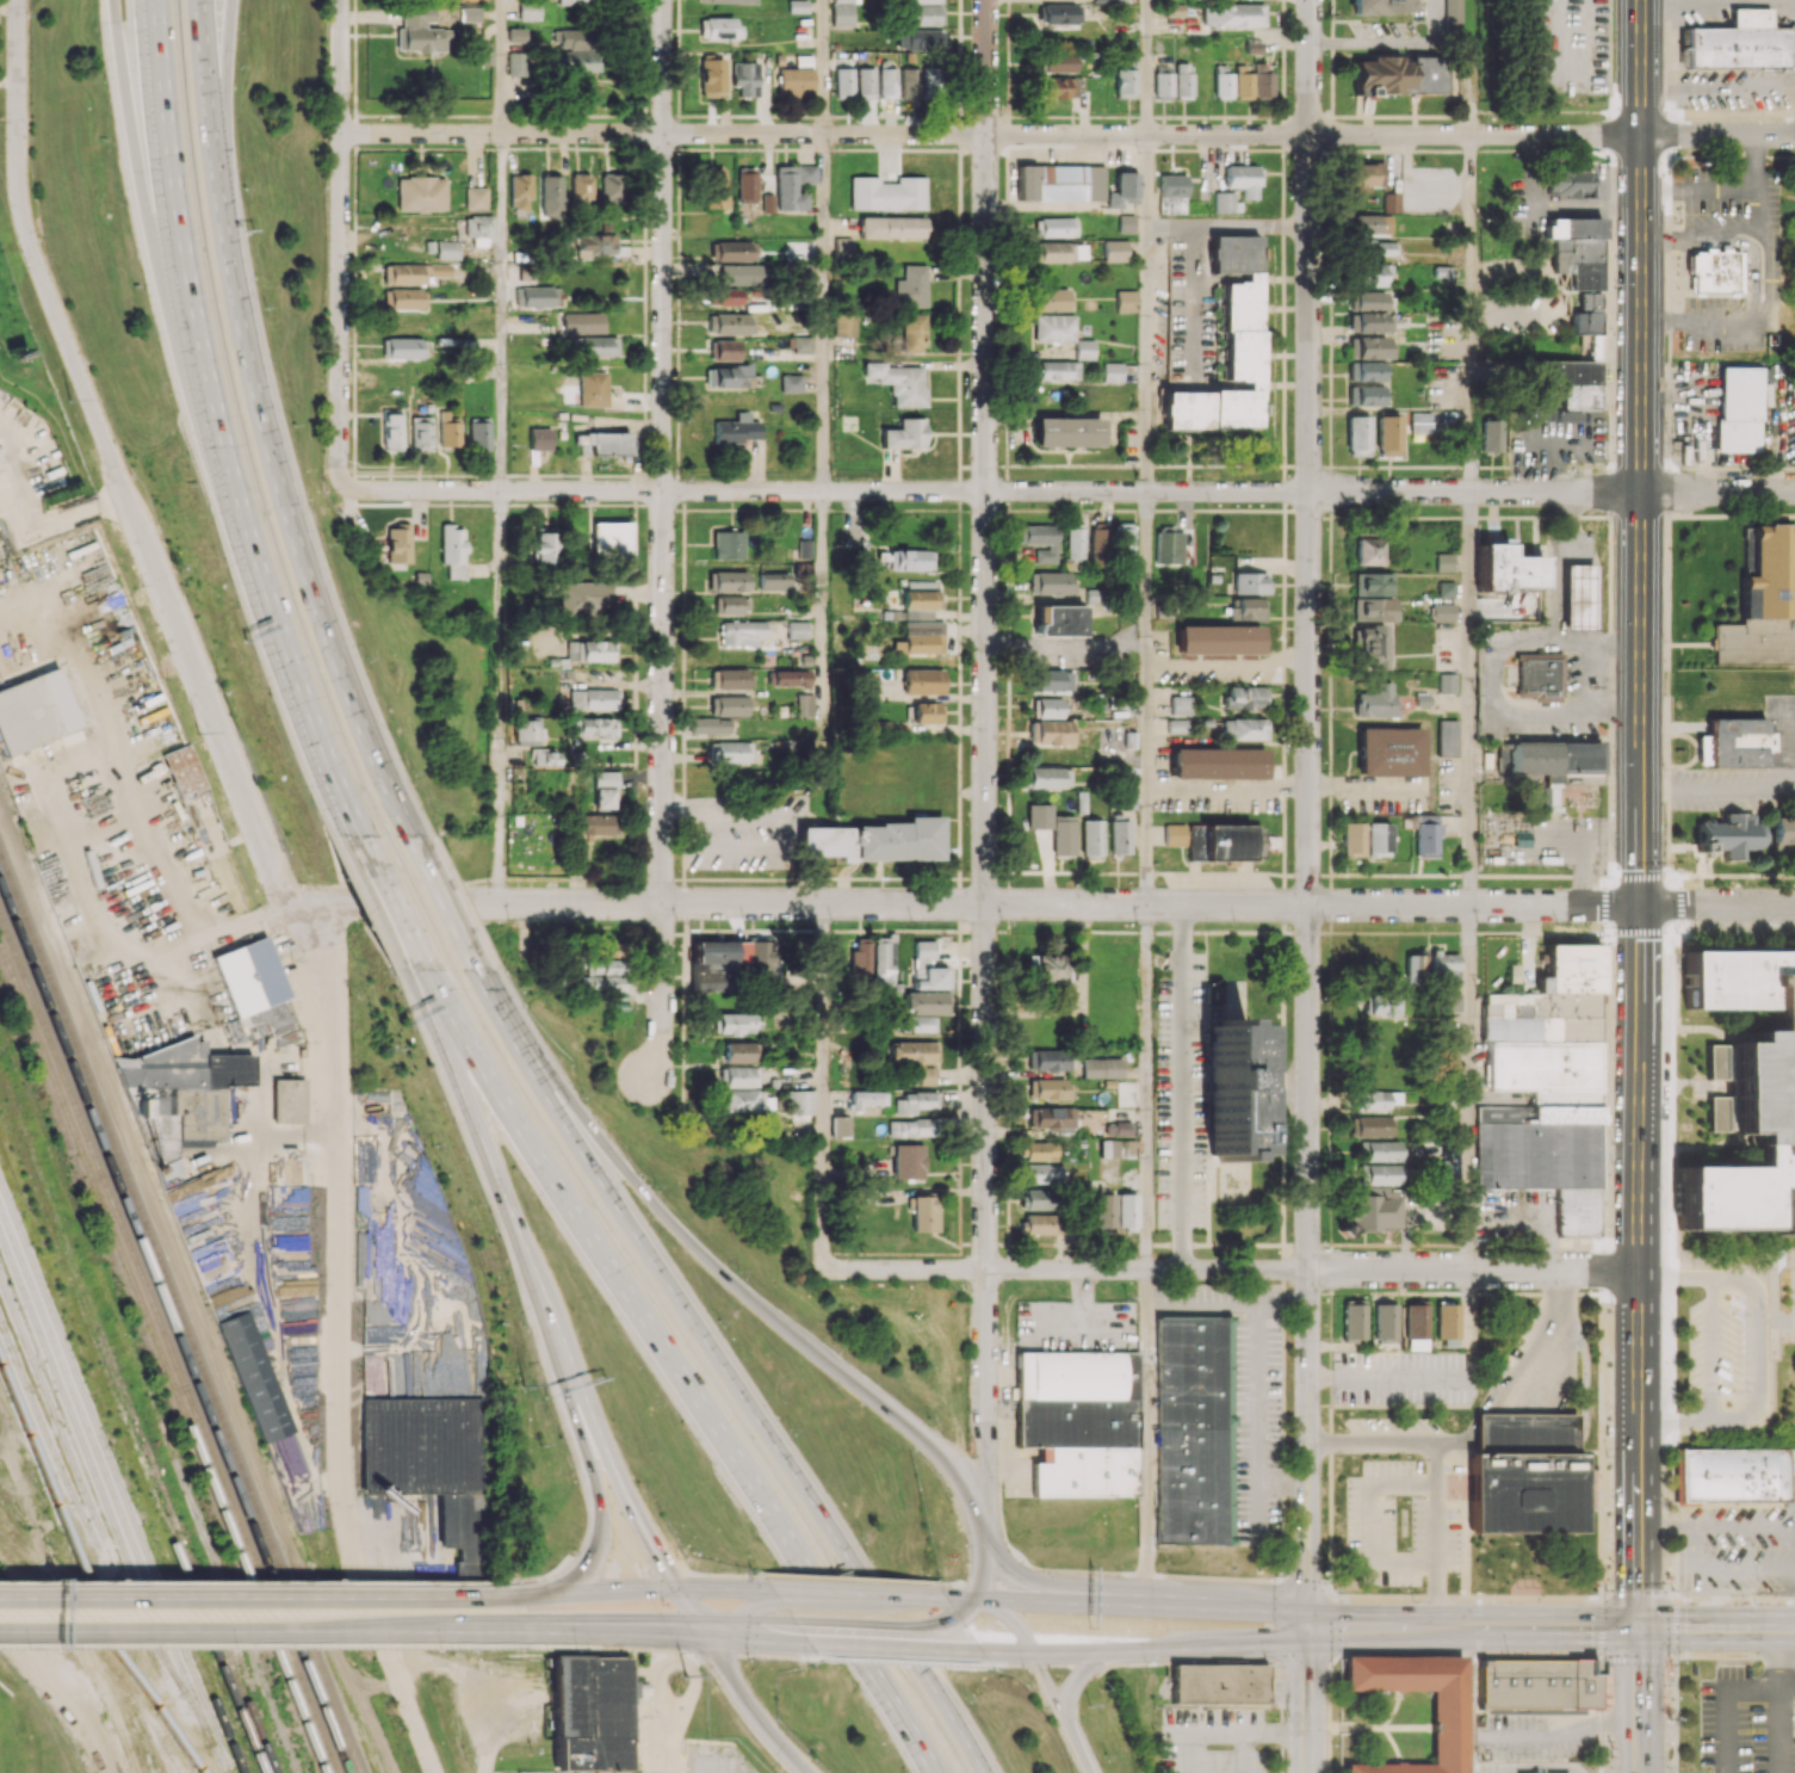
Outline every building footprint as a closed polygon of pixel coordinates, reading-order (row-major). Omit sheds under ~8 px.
[(535,0),(519,0),(518,19),(538,20),(539,0),(535,0)] [(808,13),(808,0),(800,0),(789,0),(789,12),(808,13)] [(854,26),(853,3),(859,3),(859,0),(833,0),(833,26),(854,26)] [(1409,13),(1409,0),(1354,0),(1354,13),(1409,13)] [(1463,0),(1446,0),(1446,31),(1463,31),(1463,0)] [(1042,24),(1079,24),(1080,4),(1042,3),(1042,24)] [(1265,26),(1264,4),(1203,5),(1203,27),(1265,26)] [(905,26),(943,25),(942,5),(905,6),(905,26)] [(396,51),(447,51),(447,29),(425,28),(425,21),(434,21),(434,8),(402,7),(402,28),(396,28),(396,51)] [(1686,27),(1686,67),(1792,67),(1792,28),(1771,28),(1771,8),(1732,8),(1732,27),(1686,27)] [(737,17),(699,18),(700,39),(737,39),(737,17)] [(906,29),(906,51),(943,51),(944,30),(906,29)] [(587,30),(559,30),(559,50),(553,50),(553,73),(596,73),(596,51),(587,51),(587,30)] [(480,65),(492,64),(492,42),(480,42),(480,65)] [(525,75),(525,53),(508,53),(507,75),(525,75)] [(1075,53),(1040,54),(1041,72),(1075,71),(1075,53)] [(1445,92),(1444,55),(1369,57),(1369,61),(1355,62),(1356,95),(1445,92)] [(725,59),(701,59),(701,97),(724,97),(725,59)] [(1266,62),(1255,63),(1256,97),(1274,97),(1273,72),(1267,73),(1266,62)] [(733,63),(733,86),(739,86),(739,97),(758,97),(758,63),(733,63)] [(1193,98),(1193,63),(1175,63),(1176,99),(1193,98)] [(1233,73),(1226,73),(1226,64),(1216,64),(1215,98),(1233,98),(1233,73)] [(902,96),(919,96),(919,67),(902,67),(902,96)] [(940,98),(940,67),(923,67),(924,98),(940,98)] [(807,68),(779,68),(778,96),(811,96),(812,68),(807,68)] [(836,68),(836,99),(854,99),(854,69),(836,68)] [(858,99),(876,98),(875,68),(857,68),(858,99)] [(896,99),(897,68),(880,68),(879,99),(896,99)] [(1116,69),(1116,97),(1135,97),(1136,69),(1116,69)] [(1155,72),(1155,99),(1173,99),(1174,73),(1155,72)] [(1075,98),(1076,78),(1042,78),(1042,98),(1075,98)] [(1384,162),(1349,163),(1350,187),(1385,186),(1384,162)] [(816,165),(796,165),(796,183),(816,183),(816,165)] [(1018,165),(1017,200),(1105,201),(1105,165),(1018,165)] [(1225,188),(1243,188),(1243,199),(1259,199),(1260,166),(1226,165),(1225,188)] [(795,166),(775,166),(777,211),(806,210),(806,193),(795,193),(795,166)] [(755,203),(756,167),(737,167),(737,203),(755,203)] [(705,208),(727,207),(726,168),(704,169),(705,208)] [(1544,197),(1591,196),(1590,170),(1544,171),(1544,197)] [(1120,208),(1120,202),(1136,203),(1137,173),(1115,172),(1114,192),(1107,192),(1107,207),(1120,208)] [(590,173),(569,174),(570,209),(591,208),(590,173)] [(528,174),(510,174),(510,210),(529,210),(528,174)] [(600,216),(622,216),(623,174),(601,174),(600,216)] [(1186,214),(1186,175),(1159,174),(1159,213),(1186,214)] [(397,176),(396,211),(444,212),(444,177),(397,176)] [(539,176),(540,217),(562,216),(561,176),(539,176)] [(850,209),(926,210),(926,177),(897,176),(897,183),(878,183),(878,177),(850,176),(850,209)] [(485,209),(485,187),(464,187),(464,209),(485,209)] [(1215,213),(1242,212),(1241,201),(1235,201),(1235,192),(1215,192),(1215,213)] [(1400,213),(1400,193),(1384,193),(1384,212),(1400,213)] [(774,213),(774,194),(763,194),(763,212),(774,213)] [(1391,215),(1355,214),(1355,233),(1391,233),(1391,215)] [(1135,215),(1119,215),(1118,233),(1135,233),(1135,215)] [(492,237),(492,216),(464,216),(465,238),(492,237)] [(926,217),(861,217),(860,238),(925,238),(926,217)] [(1076,217),(1035,218),(1035,237),(1077,237),(1076,217)] [(1600,218),(1543,218),(1543,238),(1552,238),(1552,273),(1569,274),(1569,290),(1599,290),(1600,218)] [(575,257),(613,259),(614,236),(576,234),(575,257)] [(1258,235),(1209,236),(1211,274),(1244,273),(1245,283),(1223,283),(1225,380),(1247,380),(1247,390),(1163,392),(1165,429),(1263,426),(1258,235)] [(852,237),(836,238),(836,255),(852,255),(852,237)] [(1700,239),(1700,253),(1712,253),(1712,237),(1700,239)] [(1127,240),(1104,241),(1105,262),(1127,262),(1127,240)] [(458,259),(458,241),(436,241),(436,259),(458,259)] [(754,241),(710,241),(710,261),(754,261),(754,241)] [(1073,242),(1034,241),(1034,262),(1072,262),(1073,242)] [(1375,256),(1397,256),(1397,242),(1360,242),(1360,262),(1375,261),(1375,256)] [(1085,245),(1073,245),(1074,260),(1085,259),(1085,245)] [(1689,254),(1689,297),(1739,296),(1739,253),(1712,253),(1700,253),(1689,254)] [(450,264),(384,264),(384,284),(426,284),(426,276),(450,276),(450,264)] [(759,264),(720,265),(720,285),(759,285),(759,264)] [(1391,265),(1355,264),(1355,286),(1391,287),(1391,265)] [(926,265),(903,266),(904,280),(896,280),(896,307),(926,306),(926,265)] [(1452,266),(1434,266),(1434,278),(1452,278),(1452,266)] [(516,308),(556,307),(555,287),(515,288),(516,308)] [(386,288),(386,308),(425,309),(426,289),(386,288)] [(716,305),(741,306),(741,288),(717,288),(716,305)] [(1036,312),(1069,311),(1069,289),(1036,290),(1036,312)] [(1137,290),(1115,291),(1116,312),(1138,311),(1137,290)] [(1398,291),(1355,290),(1354,309),(1397,310),(1398,291)] [(1589,357),(1597,357),(1598,293),(1581,293),(1580,313),(1574,313),(1573,333),(1590,333),(1589,357)] [(1349,332),(1387,333),(1388,311),(1350,310),(1349,332)] [(602,333),(602,312),(563,313),(564,334),(602,333)] [(751,334),(751,314),(709,314),(709,334),(751,334)] [(859,315),(835,314),(834,335),(858,336),(859,315)] [(926,314),(903,315),(904,352),(927,351),(926,314)] [(1075,315),(1035,314),(1034,342),(1075,342),(1075,315)] [(794,353),(813,353),(813,337),(795,336),(794,353)] [(386,359),(424,358),(424,337),(385,338),(386,359)] [(616,337),(579,337),(579,357),(616,357),(616,337)] [(1391,337),(1356,337),(1356,358),(1391,358),(1391,337)] [(1094,359),(1095,340),(1077,339),(1076,358),(1094,359)] [(714,361),(738,361),(738,340),(714,340),(714,361)] [(1562,385),(1562,410),(1599,409),(1598,360),(1542,361),(1542,386),(1562,385)] [(1039,379),(1079,380),(1079,362),(1039,361),(1039,379)] [(1349,381),(1385,381),(1385,362),(1349,361),(1349,381)] [(925,407),(924,367),(884,367),(884,362),(863,362),(863,378),(877,377),(877,384),(891,384),(891,407),(925,407)] [(1103,382),(1123,382),(1123,363),(1104,363),(1103,382)] [(706,367),(706,389),(743,388),(743,378),(749,378),(749,366),(706,367)] [(1717,452),(1760,452),(1761,367),(1718,366),(1717,452)] [(579,407),(607,407),(607,372),(580,371),(579,407)] [(803,392),(803,375),(782,375),(782,392),(803,392)] [(1349,405),(1383,406),(1383,386),(1349,385),(1349,405)] [(403,449),(402,410),(383,410),(383,450),(403,449)] [(459,418),(448,418),(448,411),(438,410),(438,448),(459,449),(459,418)] [(735,420),(714,421),(715,445),(741,444),(741,440),(759,439),(759,421),(749,421),(749,411),(735,411),(735,420)] [(1556,422),(1581,421),(1581,411),(1556,412),(1556,422)] [(1430,412),(1410,412),(1410,432),(1431,432),(1430,412)] [(432,417),(411,416),(411,450),(432,450),(432,417)] [(1370,416),(1346,416),(1347,456),(1370,456),(1370,416)] [(1378,416),(1378,456),(1400,456),(1400,416),(1378,416)] [(882,429),(882,448),(926,449),(926,418),(899,418),(899,429),(882,429)] [(1102,447),(1102,419),(1035,418),(1035,446),(1102,447)] [(469,420),(470,451),(489,450),(489,420),(469,420)] [(1480,421),(1480,452),(1500,453),(1500,421),(1480,421)] [(529,428),(529,450),(550,450),(550,428),(529,428)] [(629,433),(582,432),(582,454),(629,455),(629,433)] [(630,522),(593,522),(592,558),(629,559),(630,522)] [(1091,562),(1105,562),(1107,523),(1092,523),(1091,562)] [(1134,523),(1115,523),(1117,560),(1135,560),(1134,523)] [(1068,524),(1067,559),(1086,559),(1087,524),(1068,524)] [(409,563),(410,525),(387,525),(387,563),(409,563)] [(441,564),(448,564),(448,578),(463,578),(463,525),(441,526),(441,564)] [(1058,526),(1024,525),(1024,544),(1048,545),(1048,550),(1036,549),(1036,562),(1057,562),(1058,526)] [(1794,663),(1794,576),(1792,576),(1792,525),(1752,525),(1752,576),(1742,576),(1742,624),(1715,624),(1714,663),(1794,663)] [(557,563),(556,527),(534,528),(535,563),(557,563)] [(1157,563),(1184,563),(1184,528),(1156,528),(1157,563)] [(743,531),(713,531),(713,559),(744,559),(743,531)] [(1381,565),(1382,538),(1355,538),(1354,565),(1381,565)] [(1478,545),(1478,592),(1540,592),(1540,558),(1505,558),(1505,545),(1478,545)] [(933,570),(933,549),(889,550),(889,570),(933,570)] [(1436,571),(1451,571),(1451,553),(1435,553),(1436,571)] [(1562,566),(1562,632),(1593,631),(1593,566),(1562,566)] [(709,591),(749,591),(749,571),(709,571),(709,591)] [(759,591),(792,592),(792,573),(759,571),(759,591)] [(1031,572),(1030,594),(1080,595),(1081,573),(1031,572)] [(1233,594),(1268,594),(1268,572),(1233,573),(1233,594)] [(1353,596),(1392,597),(1392,574),(1353,573),(1353,596)] [(560,617),(600,617),(600,608),(609,608),(609,581),(560,581),(560,617)] [(1438,598),(1454,598),(1455,582),(1439,581),(1438,598)] [(934,619),(935,591),(904,590),(903,619),(934,619)] [(749,597),(715,596),(715,614),(749,615),(749,597)] [(1352,620),(1392,622),(1392,598),(1352,597),(1352,620)] [(1229,620),(1266,620),(1266,599),(1229,599),(1229,620)] [(1454,622),(1455,604),(1432,603),(1431,621),(1454,622)] [(1085,607),(1037,606),(1036,636),(1085,636),(1085,607)] [(757,644),(757,637),(766,637),(765,621),(721,622),(721,645),(757,644)] [(808,638),(808,621),(788,621),(788,638),(808,638)] [(1262,654),(1261,625),(1176,626),(1176,655),(1262,654)] [(1357,626),(1358,664),(1368,663),(1369,669),(1385,669),(1384,626),(1357,626)] [(936,653),(935,634),(904,634),(904,641),(893,641),(893,654),(936,653)] [(568,641),(567,660),(615,662),(616,642),(568,641)] [(1517,652),(1516,700),(1563,701),(1564,654),(1517,652)] [(4,756),(80,728),(58,667),(0,688),(0,745),(4,756)] [(717,689),(749,689),(750,669),(717,669),(717,689)] [(774,669),(773,686),(811,686),(812,670),(774,669)] [(903,693),(943,694),(943,670),(903,669),(903,693)] [(1073,691),(1073,671),(1037,670),(1036,690),(1073,691)] [(1438,673),(1438,693),(1456,693),(1456,673),(1438,673)] [(1394,683),(1375,682),(1375,693),(1354,693),(1354,716),(1393,717),(1394,683)] [(1266,687),(1223,686),(1223,709),(1265,709),(1266,687)] [(570,690),(570,710),(621,709),(620,688),(570,690)] [(1190,715),(1191,696),(1170,695),(1169,714),(1190,715)] [(750,716),(749,696),(710,697),(710,716),(750,716)] [(1037,698),(1037,718),(1064,717),(1064,713),(1075,713),(1075,698),(1037,698)] [(913,722),(942,723),(942,703),(913,703),(913,722)] [(572,735),(618,736),(618,719),(572,717),(572,735)] [(729,719),(691,718),(691,733),(729,734),(729,719)] [(1265,718),(1219,719),(1220,740),(1265,739),(1265,718)] [(1765,768),(1765,750),(1773,750),(1774,733),(1765,733),(1765,719),(1708,718),(1708,767),(1765,768)] [(542,745),(542,720),(516,719),(515,745),(542,745)] [(1036,721),(1037,745),(1077,743),(1076,720),(1036,721)] [(1457,720),(1438,720),(1438,756),(1457,756),(1457,720)] [(1422,777),(1423,729),(1358,727),(1358,775),(1422,777)] [(752,741),(711,742),(711,762),(753,762),(752,741)] [(1601,775),(1601,743),(1500,742),(1500,774),(1544,774),(1543,811),(1559,811),(1559,774),(1601,775)] [(162,754),(180,801),(208,790),(190,743),(162,754)] [(559,765),(559,748),(533,748),(534,765),(559,765)] [(1264,777),(1264,750),(1170,748),(1170,775),(1264,777)] [(1071,768),(1026,767),(1026,788),(1071,788),(1071,768)] [(619,771),(596,771),(595,809),(618,809),(619,771)] [(1027,829),(1051,829),(1052,804),(1027,804),(1027,829)] [(1772,849),(1794,849),(1794,812),(1787,812),(1787,817),(1773,817),(1772,849)] [(1698,850),(1720,851),(1720,860),(1743,860),(1743,848),(1765,849),(1765,824),(1753,824),(1754,814),(1726,813),(1725,822),(1699,821),(1698,850)] [(576,835),(618,836),(619,815),(576,814),(576,835)] [(1414,858),(1438,858),(1439,815),(1416,814),(1414,858)] [(855,861),(942,860),(942,815),(906,815),(908,823),(854,824),(799,826),(799,864),(819,864),(818,855),(840,855),(840,863),(855,861)] [(1053,855),(1075,855),(1075,816),(1052,816),(1053,855)] [(1103,820),(1082,820),(1083,859),(1104,859),(1103,820)] [(1111,854),(1130,853),(1130,820),(1110,821),(1111,854)] [(1364,823),(1342,823),(1342,856),(1364,856),(1364,823)] [(1389,823),(1367,823),(1366,857),(1388,857),(1389,823)] [(1164,845),(1188,845),(1188,860),(1259,861),(1259,825),(1164,825),(1164,845)] [(875,935),(874,986),(894,986),(895,936),(875,935)] [(234,1018),(289,998),(266,936),(211,955),(234,1018)] [(871,973),(871,938),(857,938),(857,950),(851,950),(851,973),(871,973)] [(771,939),(748,940),(750,970),(773,968),(771,939)] [(914,989),(948,990),(949,967),(934,967),(934,941),(915,940),(914,989)] [(692,942),(693,963),(747,962),(747,941),(692,942)] [(621,943),(601,942),(600,958),(621,958),(621,943)] [(1598,945),(1545,945),(1544,977),(1536,977),(1536,993),(1483,993),(1483,1039),(1488,1039),(1488,1090),(1533,1090),(1533,1107),(1477,1107),(1476,1188),(1557,1188),(1557,1236),(1598,1236),(1598,945)] [(1459,986),(1458,952),(1431,953),(1431,986),(1459,986)] [(1426,954),(1406,955),(1406,982),(1427,982),(1426,954)] [(1028,955),(1028,981),(1065,981),(1065,955),(1028,955)] [(1682,955),(1794,955),(1794,1145),(1772,1145),(1771,1175),(1794,1175),(1794,1234),(1673,1233),(1673,1168),(1745,1168),(1745,1136),(1701,1136),(1701,1098),(1721,1098),(1721,1082),(1701,1082),(1701,1045),(1741,1045),(1741,1031),(1763,1031),(1763,1011),(1682,1011),(1682,955)] [(580,991),(623,990),(623,960),(586,961),(586,976),(579,976),(580,991)] [(693,992),(723,991),(722,971),(692,972),(693,992)] [(904,1013),(945,1014),(945,992),(905,992),(904,1013)] [(1400,997),(1367,999),(1368,1017),(1400,1015),(1400,997)] [(717,1014),(717,1034),(755,1035),(755,1015),(717,1014)] [(1211,1022),(1211,1160),(1232,1160),(1232,1156),(1247,1156),(1247,1026),(1232,1026),(1232,1022),(1211,1022)] [(222,1086),(226,1084),(251,1085),(251,1055),(205,1054),(204,1048),(204,1039),(195,1041),(194,1038),(118,1057),(112,1057),(151,1163),(176,1156),(177,1141),(194,1141),(196,1146),(211,1147),(212,1140),(221,1141),(222,1086)] [(757,1042),(723,1042),(723,1063),(757,1063),(757,1042)] [(938,1065),(938,1043),(890,1042),(890,1064),(938,1065)] [(1029,1070),(1069,1071),(1070,1051),(1030,1050),(1029,1070)] [(1082,1078),(1122,1077),(1122,1058),(1082,1058),(1082,1078)] [(724,1087),(757,1088),(757,1067),(724,1067),(724,1087)] [(935,1085),(936,1067),(920,1067),(919,1085),(935,1085)] [(1029,1079),(1030,1100),(1070,1099),(1070,1078),(1029,1079)] [(305,1123),(306,1079),(274,1079),(273,1123),(305,1123)] [(773,1110),(772,1097),(763,1097),(763,1090),(723,1091),(724,1111),(773,1110)] [(788,1115),(813,1115),(812,1090),(788,1091),(788,1115)] [(886,1105),(886,1092),(851,1091),(850,1111),(865,1111),(865,1104),(886,1105)] [(1402,1092),(1355,1091),(1355,1110),(1389,1111),(1389,1104),(1401,1104),(1402,1092)] [(894,1113),(914,1114),(914,1108),(936,1109),(937,1094),(894,1093),(894,1113)] [(1035,1127),(1075,1128),(1075,1108),(1035,1107),(1035,1127)] [(850,1116),(832,1117),(833,1137),(851,1137),(850,1116)] [(1357,1137),(1395,1136),(1394,1116),(1356,1117),(1357,1137)] [(888,1137),(938,1136),(937,1119),(888,1120),(888,1137)] [(1132,1136),(1132,1122),(1106,1122),(1105,1135),(1132,1136)] [(1134,1155),(1133,1139),(1101,1140),(1101,1157),(1134,1155)] [(1365,1161),(1403,1161),(1403,1141),(1366,1141),(1365,1161)] [(1056,1161),(1056,1143),(1025,1142),(1025,1160),(1056,1161)] [(893,1179),(922,1179),(922,1144),(892,1144),(893,1179)] [(1457,1148),(1442,1148),(1441,1179),(1456,1180),(1457,1148)] [(1062,1165),(1025,1164),(1024,1183),(1062,1184),(1062,1165)] [(1359,1184),(1399,1185),(1400,1165),(1359,1164),(1359,1184)] [(1400,1189),(1345,1187),(1344,1230),(1399,1232),(1400,1189)] [(1025,1210),(1051,1210),(1051,1191),(1026,1190),(1025,1210)] [(1116,1194),(1095,1194),(1094,1231),(1115,1232),(1116,1194)] [(1137,1195),(1118,1194),(1117,1230),(1137,1230),(1137,1195)] [(936,1232),(936,1196),(910,1197),(910,1232),(936,1232)] [(1025,1233),(1054,1234),(1055,1214),(1025,1214),(1025,1233)] [(1365,1338),(1365,1300),(1343,1300),(1344,1338),(1365,1338)] [(1406,1350),(1427,1350),(1427,1302),(1406,1302),(1406,1350)] [(488,1334),(477,1334),(477,1343),(466,1342),(466,1348),(460,1353),(433,1353),(433,1360),(427,1364),(419,1353),(402,1353),(399,1349),(399,1343),(392,1343),(378,1325),(378,1303),(364,1314),(362,1472),(378,1493),(442,1493),(442,1548),(461,1548),(460,1559),(456,1562),(456,1572),(486,1572),(488,1334)] [(1438,1303),(1437,1346),(1451,1346),(1451,1340),(1459,1340),(1459,1303),(1438,1303)] [(1397,1304),(1374,1304),(1374,1339),(1396,1340),(1397,1304)] [(216,1322),(260,1442),(292,1431),(247,1311),(216,1322)] [(1155,1543),(1232,1543),(1232,1317),(1155,1317),(1155,1543)] [(1032,1497),(1137,1496),(1137,1352),(1016,1352),(1016,1447),(1047,1447),(1047,1463),(1031,1463),(1032,1497)] [(1476,1414),(1476,1453),(1470,1453),(1470,1532),(1581,1532),(1581,1453),(1575,1453),(1575,1414),(1476,1414)] [(1678,1449),(1678,1505),(1783,1505),(1784,1475),(1794,1475),(1794,1449),(1678,1449)] [(605,1771),(629,1771),(628,1697),(637,1697),(637,1680),(629,1681),(628,1656),(553,1657),(555,1771),(517,1771),(517,1772),(605,1772),(605,1771)] [(1460,1660),(1460,1772),(1341,1772),(1341,1767),(1425,1767),(1425,1694),(1339,1694),(1339,1660),(1460,1660)] [(1478,1708),(1597,1707),(1597,1660),(1478,1660),(1478,1708)] [(1267,1665),(1173,1664),(1172,1701),(1267,1702),(1267,1665)]
